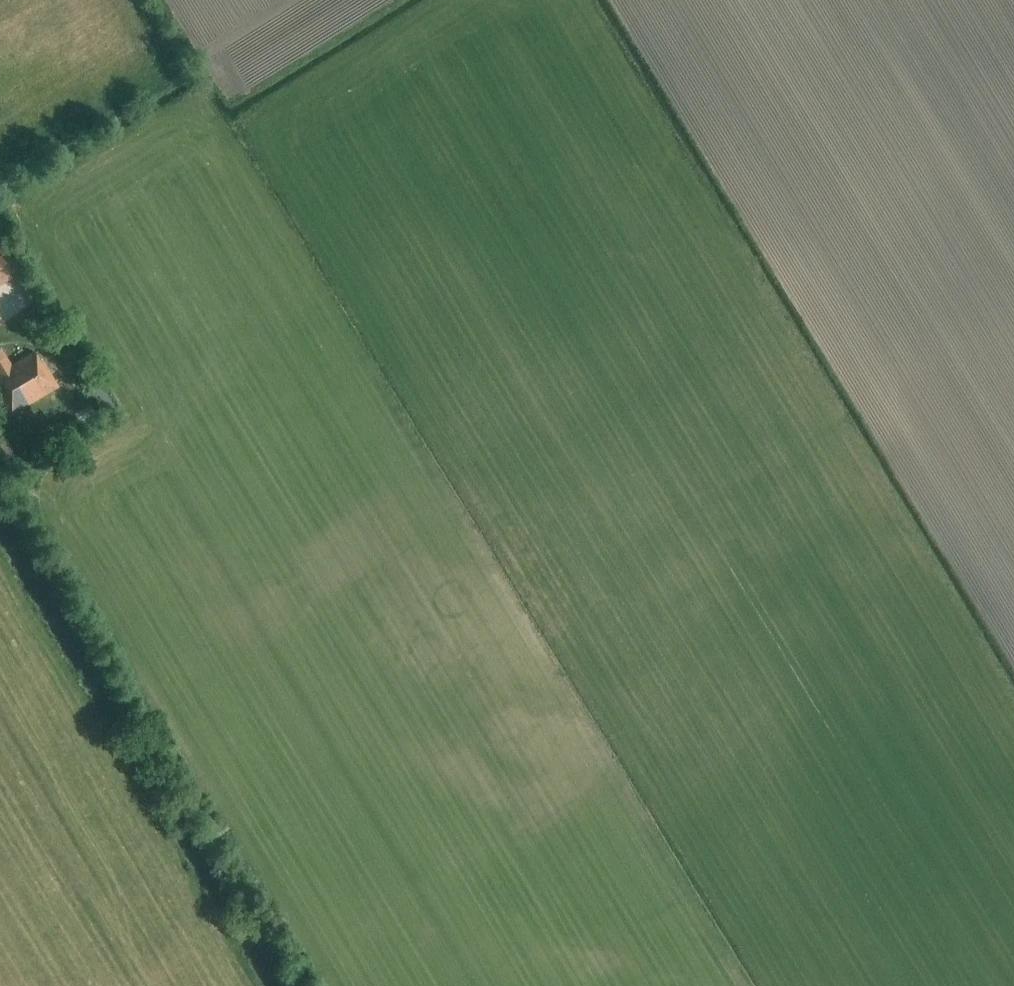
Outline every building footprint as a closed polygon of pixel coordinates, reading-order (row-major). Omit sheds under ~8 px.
[(0,248),(0,266),(13,259),(6,245),(0,248)] [(12,366),(2,349),(0,350),(0,394),(12,415),(59,387),(44,362),(42,363),(35,352),(12,366)]
